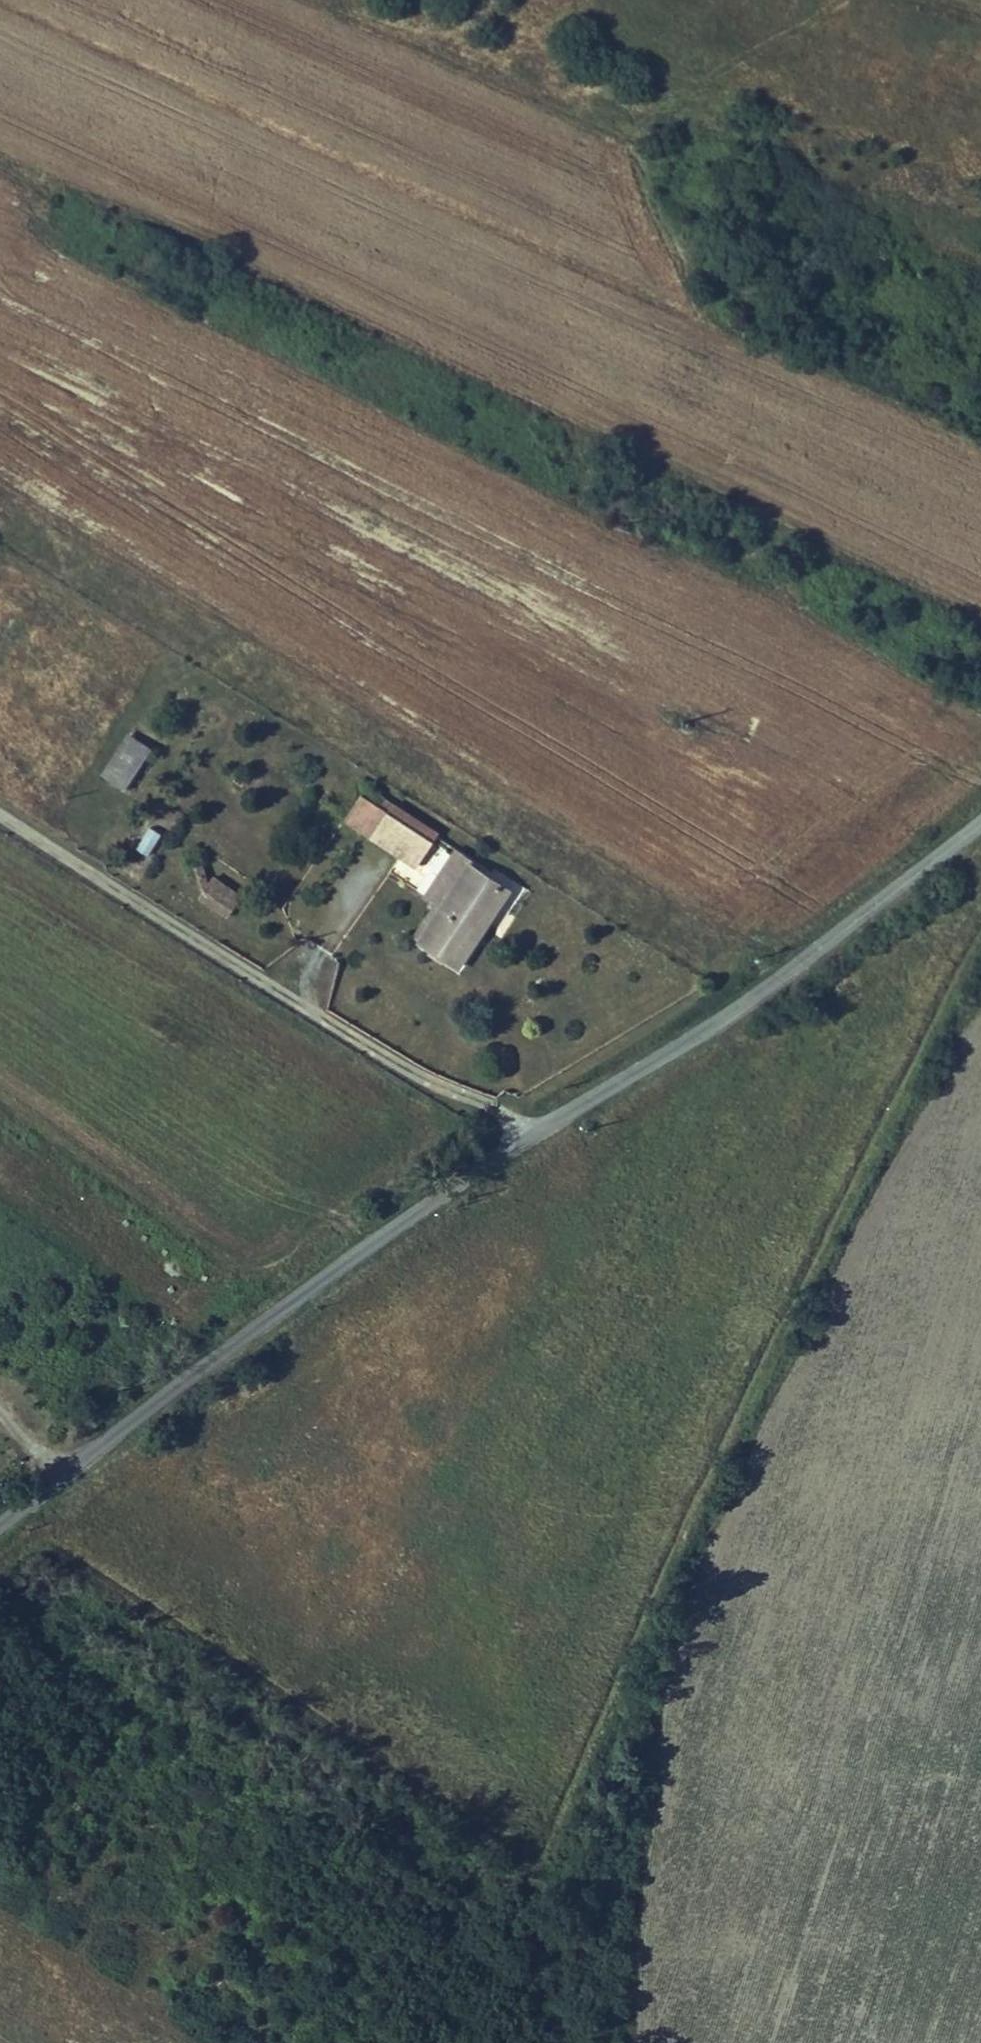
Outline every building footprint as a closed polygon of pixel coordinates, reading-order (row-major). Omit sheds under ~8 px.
[(129,736),(106,771),(121,781),(144,745),(129,736)] [(375,803),(361,826),(400,851),(418,862),(434,838),(375,803)] [(400,851),(361,826),(357,830),(416,866),(418,862),(400,851)] [(142,827),(133,851),(150,857),(159,834),(142,827)] [(460,849),(442,877),(459,887),(473,865),(478,858),(460,849)] [(473,865),(459,887),(500,914),(515,891),(473,865)] [(240,893),(212,875),(197,899),(226,917),(240,893)] [(442,877),(427,900),(443,910),(459,887),(442,877)] [(459,887),(443,910),(485,937),(500,914),(459,887)] [(485,937),(443,910),(420,945),(461,972),(485,937)]
